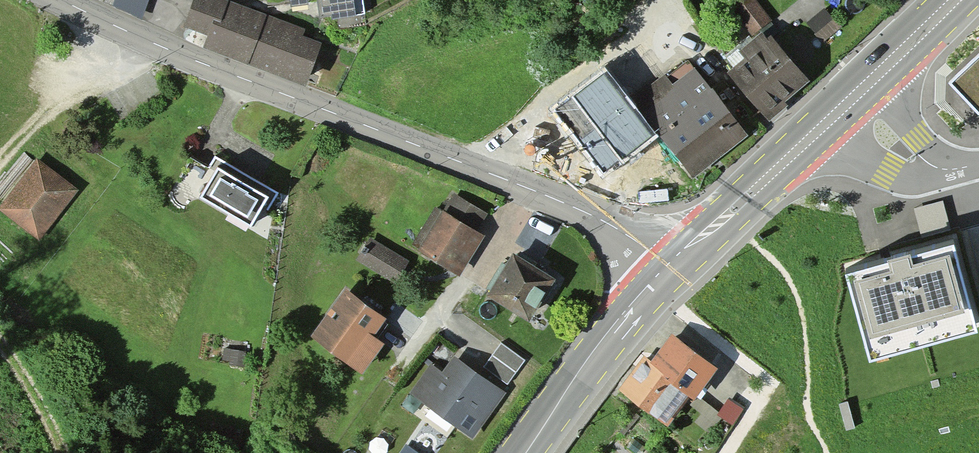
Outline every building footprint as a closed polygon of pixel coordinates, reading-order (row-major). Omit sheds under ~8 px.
[(149,0),(118,0),(115,7),(143,17),(149,0)] [(222,0),(196,0),(188,23),(210,31),(206,43),(306,78),(319,42),(299,35),(302,28),(222,0)] [(323,9),(335,7),(335,12),(367,7),(366,0),(321,0),(323,9)] [(769,32),(724,70),(763,115),(783,98),(779,94),(804,73),(769,32)] [(948,85),(978,114),(978,56),(948,85)] [(691,179),(748,137),(695,67),(672,84),(664,74),(630,99),(659,137),(691,179)] [(630,99),(607,68),(551,110),(603,179),(659,137),(630,99)] [(76,186),(39,157),(4,204),(40,232),(76,186)] [(270,190),(222,162),(205,191),(253,219),(270,190)] [(483,231),(446,209),(424,245),(461,267),(483,231)] [(409,260),(369,238),(356,260),(396,283),(409,260)] [(952,238),(845,267),(870,361),(977,333),(952,238)] [(556,275),(519,251),(495,288),(532,312),(556,275)] [(385,312),(349,287),(318,330),(365,364),(383,338),(373,330),(385,312)] [(648,353),(625,384),(672,417),(695,386),(700,390),(720,362),(676,330),(655,358),(648,353)] [(446,371),(433,362),(415,388),(475,431),(505,388),(457,355),(446,371)] [(399,452),(417,452),(405,444),(399,452)]
